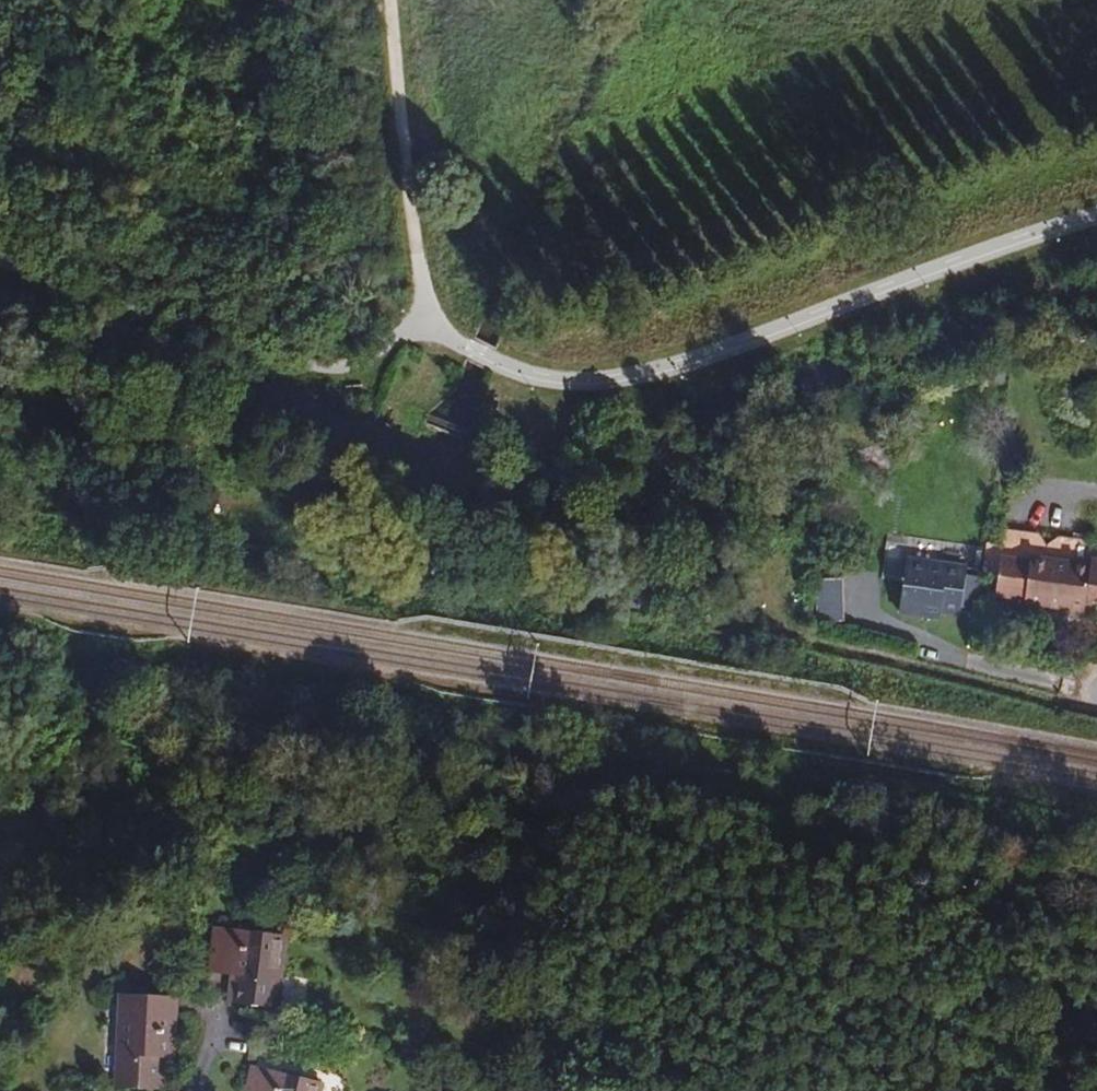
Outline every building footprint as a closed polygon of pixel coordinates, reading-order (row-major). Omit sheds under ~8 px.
[(1001,556),(996,595),(1024,599),(1023,605),(1085,613),(1087,602),(1096,603),(1096,562),(1093,561),(1092,566),(1030,558),(1030,560),(1001,556)] [(977,611),(982,577),(966,575),(968,567),(906,558),(898,613),(924,617),(925,611),(961,616),(962,609),(977,611)] [(239,976),(236,1003),(276,1008),(284,936),(215,928),(210,973),(231,975),(239,976)] [(228,1003),(236,1003),(239,976),(231,975),(228,1003)] [(161,1058),(169,1058),(174,1058),(177,998),(123,995),(118,1088),(159,1090),(161,1058)] [(167,1090),(169,1058),(161,1058),(159,1090),(167,1090)] [(320,1082),(253,1066),(247,1090),(318,1090),(320,1082)]
